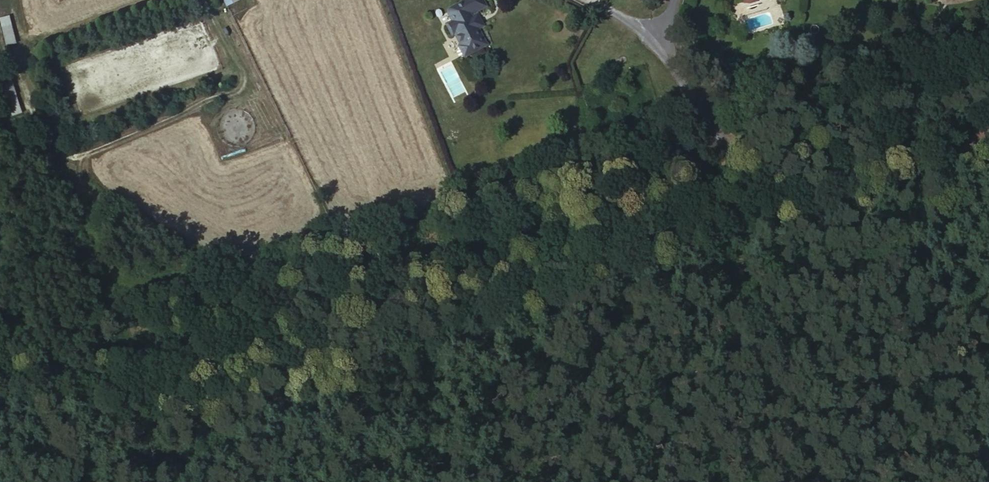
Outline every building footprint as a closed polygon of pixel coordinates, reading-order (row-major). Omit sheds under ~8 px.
[(450,11),(450,12),(449,12),(448,12),(448,13),(447,13),(447,14),(447,15),(446,15),(446,16),(446,18),(450,25),(446,28),(445,32),(449,38),(452,39),(458,49),(456,50),(462,59),(483,47),(467,19),(483,10),(478,0),(469,0),(460,5),(460,6),(450,11)] [(0,17),(0,22),(5,44),(16,41),(9,14),(0,17)] [(22,112),(10,75),(0,78),(0,79),(12,115),(22,112)]
